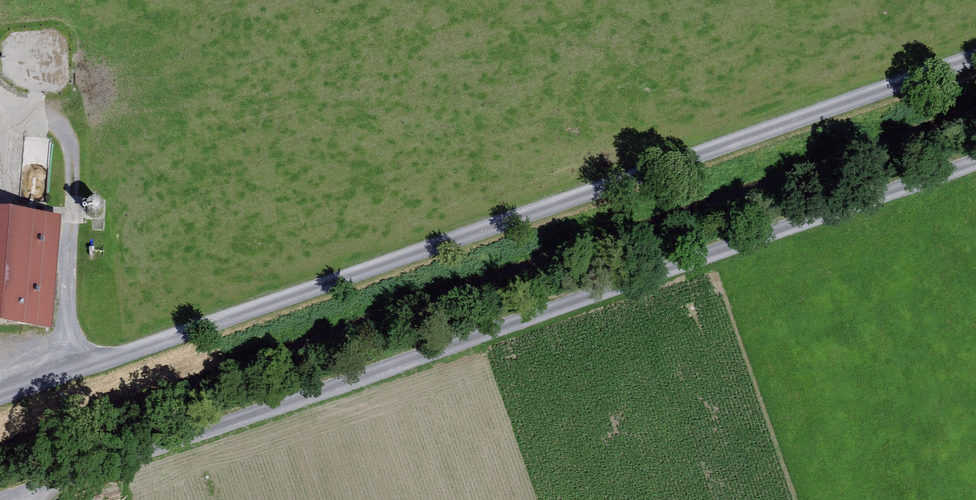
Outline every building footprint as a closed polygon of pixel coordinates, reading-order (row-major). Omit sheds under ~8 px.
[(0,215),(0,327),(59,332),(68,220),(0,215)]
